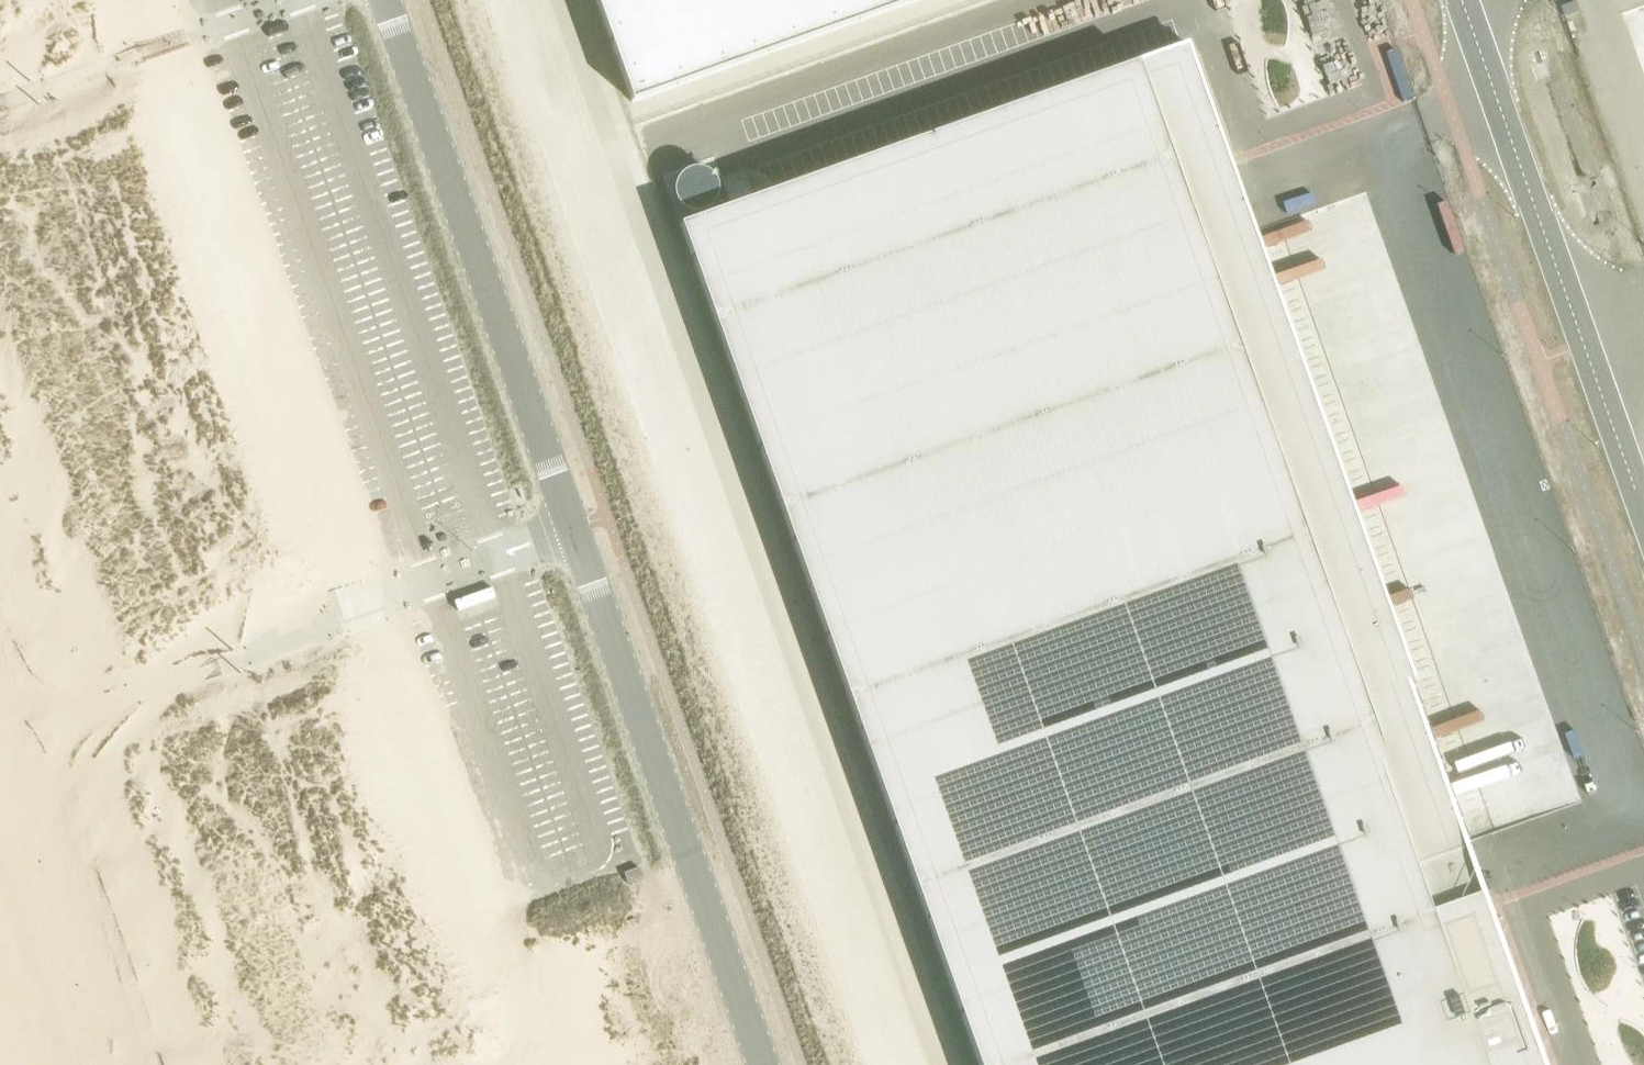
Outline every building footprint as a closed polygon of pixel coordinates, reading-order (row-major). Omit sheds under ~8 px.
[(631,101),(916,0),(595,0),(631,101)] [(679,222),(978,1064),(1550,1064),(1187,42),(752,197),(729,205),(679,222)] [(1396,47),(1385,51),(1403,102),(1414,98),(1396,47)] [(742,170),(719,178),(729,205),(752,197),(742,170)] [(496,597),(492,587),(455,600),(458,610),(496,597)]
